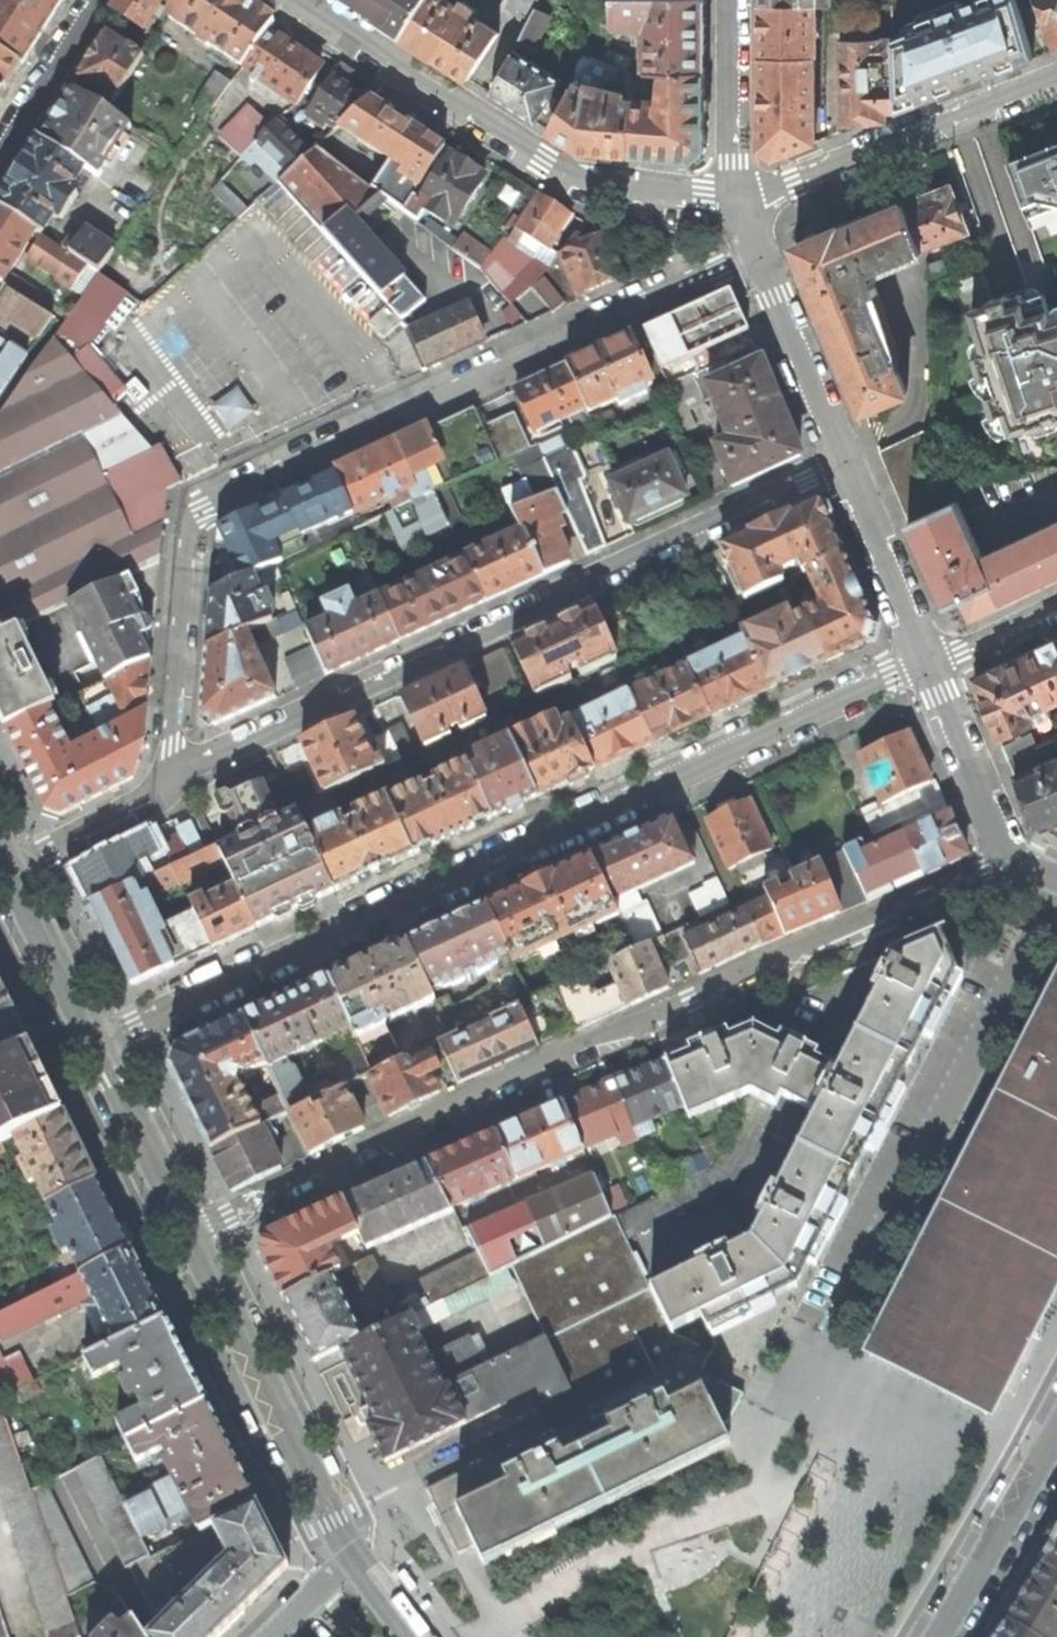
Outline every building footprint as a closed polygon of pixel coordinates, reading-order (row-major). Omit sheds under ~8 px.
[(21,65),(45,26),(62,0),(0,0),(0,54),(21,65)] [(143,31),(163,0),(115,0),(109,8),(143,31)] [(168,17),(199,37),(197,40),(209,47),(210,45),(243,66),(267,32),(275,22),(242,0),(179,0),(168,17)] [(369,14),(402,36),(425,0),(346,0),(369,14)] [(469,79),(499,34),(472,17),(476,11),(461,1),(457,7),(446,0),(425,0),(402,36),(440,60),(469,79)] [(529,17),(534,9),(538,0),(506,0),(504,4),(529,17)] [(706,0),(613,0),(613,25),(630,26),(648,25),(648,33),(647,33),(647,71),(706,72),(706,47),(707,47),(707,35),(707,23),(706,23),(706,0)] [(1034,58),(1017,0),(995,0),(904,35),(894,39),(896,110),(896,111),(989,75),(1034,58)] [(904,35),(995,0),(974,0),(904,27),(904,35)] [(1056,50),(1056,0),(1036,0),(1056,50)] [(761,29),(761,56),(815,56),(815,38),(819,38),(818,17),(815,17),(815,5),(760,5),(761,29)] [(518,40),(533,48),(549,17),(534,9),(529,17),(518,40)] [(93,52),(76,79),(113,104),(144,55),(107,31),(93,52)] [(297,52),(267,32),(243,66),(241,68),(254,77),(251,82),(255,85),(253,89),(260,93),(266,84),(296,105),(321,69),(297,52)] [(883,110),(896,110),(894,39),(842,41),(844,131),(864,124),(885,115),(883,110)] [(536,122),(561,81),(514,50),(491,93),(509,105),(536,122)] [(572,88),(550,130),(580,150),(603,152),(630,155),(635,100),(632,71),(577,50),(572,88)] [(21,65),(0,54),(0,98),(21,65)] [(772,159),(816,142),(815,56),(761,56),(760,110),(760,152),(772,159)] [(340,64),(308,113),(334,131),(339,128),(371,99),(380,91),(360,77),(340,64)] [(664,158),(694,161),(706,150),(706,72),(647,71),(632,71),(635,100),(630,155),(664,158)] [(231,83),(218,74),(194,109),(206,118),(231,83)] [(54,114),(39,139),(83,168),(99,177),(130,127),(71,88),(54,114)] [(410,125),(371,99),(339,128),(385,158),(367,186),(382,198),(404,212),(415,195),(431,169),(435,164),(445,148),(410,125)] [(271,126),(250,107),(219,138),(230,149),(242,157),(271,126)] [(277,123),(275,121),(271,126),(242,157),(241,159),(251,168),(256,162),(277,183),(309,155),(292,138),(285,130),(289,127),(281,119),(277,123)] [(0,201),(0,209),(35,232),(40,235),(54,214),(63,219),(79,194),(70,188),(83,168),(39,139),(17,174),(0,201)] [(1010,162),(1032,227),(1048,221),(1052,230),(1056,228),(1056,145),(1055,145),(1055,144),(1052,145),(1055,152),(1049,154),(1044,156),(1041,150),(1040,150),(1040,151),(1013,162),(1013,161),(1010,162)] [(355,221),(382,198),(367,186),(317,148),(309,155),(277,183),(310,219),(346,260),(402,321),(426,300),(381,250),(355,221)] [(422,199),(415,195),(404,212),(418,223),(425,210),(454,228),(486,177),(470,168),(449,155),(442,168),(435,164),(431,169),(438,174),(422,199)] [(246,210),(219,183),(211,193),(237,218),(246,210)] [(923,197),(906,204),(923,249),(971,232),(952,185),(934,193),(930,188),(925,190),(922,191),(923,197)] [(549,250),(571,215),(555,204),(539,193),(510,240),(518,245),(525,234),(549,250)] [(796,247),(824,315),(877,291),(872,274),(924,252),(923,249),(906,204),(847,228),(840,231),(839,229),(796,247)] [(1,284),(2,285),(35,232),(0,209),(0,284),(1,284)] [(68,238),(60,248),(88,266),(98,273),(114,250),(84,231),(83,232),(79,229),(71,240),(68,238)] [(490,255),(464,235),(454,248),(480,269),(490,256),(490,255)] [(559,254),(579,297),(622,277),(611,255),(602,235),(587,243),(575,237),(559,254)] [(60,248),(44,238),(29,261),(73,289),(88,266),(60,248)] [(519,291),(490,256),(480,269),(507,301),(519,291)] [(944,260),(927,266),(928,280),(948,272),(944,260)] [(957,277),(962,292),(957,293),(963,314),(973,310),(987,353),(977,357),(996,415),(1006,412),(1013,434),(1033,427),(1034,430),(1049,425),(1048,422),(1056,419),(1056,317),(1053,319),(1045,293),(1042,294),(1041,293),(1041,291),(1040,290),(1037,288),(1035,288),(1034,287),(1032,288),(1030,289),(1029,291),(1028,288),(1025,289),(992,300),(983,269),(957,277)] [(98,273),(54,339),(120,413),(122,411),(112,401),(124,390),(85,347),(128,292),(98,273)] [(11,274),(3,286),(27,301),(34,290),(11,274)] [(545,278),(532,288),(552,312),(565,303),(545,278)] [(53,318),(27,301),(8,289),(0,301),(0,312),(40,337),(53,318)] [(643,330),(661,370),(747,331),(730,290),(688,310),(643,330)] [(864,411),(907,393),(893,359),(899,357),(877,291),(824,315),(864,411)] [(457,353),(483,341),(467,306),(412,332),(427,367),(457,353)] [(596,352),(565,366),(587,413),(615,400),(618,406),(646,393),(643,387),(652,383),(630,336),(596,352)] [(12,631),(18,628),(69,605),(129,576),(159,562),(166,490),(180,484),(168,459),(160,445),(152,451),(120,413),(54,339),(0,414),(0,605),(12,631)] [(0,362),(0,393),(27,354),(12,344),(0,362)] [(769,471),(800,457),(785,421),(761,363),(739,372),(732,356),(695,373),(668,385),(676,403),(669,406),(681,433),(696,425),(688,409),(718,395),(740,446),(718,455),(732,488),(769,471)] [(541,377),(516,389),(536,432),(568,417),(574,428),(591,421),(587,413),(565,366),(541,377)] [(363,459),(335,472),(354,514),(356,519),(411,494),(414,501),(434,492),(444,488),(499,463),(482,427),(473,409),(419,434),(363,459)] [(514,413),(482,427),(499,463),(514,456),(530,449),(514,413)] [(880,451),(910,523),(938,510),(937,495),(934,496),(916,454),(935,447),(934,425),(880,451)] [(560,435),(537,445),(543,460),(567,449),(560,435)] [(550,520),(567,512),(557,488),(543,460),(537,445),(530,449),(514,456),(525,480),(534,500),(511,511),(520,533),(464,558),(484,602),(529,582),(570,563),(550,520)] [(598,550),(606,546),(578,482),(583,480),(584,478),(584,475),(573,451),(571,449),(569,448),(567,449),(543,460),(557,488),(567,512),(586,555),(598,550)] [(677,478),(685,475),(675,453),(610,483),(628,524),(648,515),(686,498),(677,478)] [(217,527),(241,580),(251,576),(285,560),(279,548),(354,514),(335,472),(315,482),(217,527)] [(501,491),(511,511),(534,500),(525,480),(501,491)] [(453,509),(444,488),(434,492),(444,514),(453,509)] [(444,514),(434,492),(414,501),(384,515),(399,547),(449,524),(444,514)] [(720,547),(744,600),(783,582),(776,569),(779,568),(780,570),(785,571),(793,567),(795,563),(794,561),(797,559),(803,572),(806,572),(841,555),(818,502),(766,527),(720,547)] [(1004,603),(1048,583),(1026,537),(981,558),(957,502),(938,510),(910,523),(948,605),(964,598),(973,617),(1004,603)] [(459,520),(453,509),(444,514),(449,524),(449,525),(459,520)] [(461,519),(459,520),(449,525),(453,535),(466,529),(461,519)] [(1026,537),(1048,583),(1056,578),(1056,523),(1026,537)] [(871,640),(873,634),(841,555),(806,572),(820,604),(803,612),(825,661),(846,651),(865,642),(871,640)] [(443,621),(484,602),(464,558),(380,597),(400,641),(443,621)] [(359,580),(369,602),(380,597),(370,575),(359,580)] [(135,586),(129,576),(69,605),(105,681),(150,659),(140,638),(147,634),(149,632),(150,630),(151,628),(151,627),(151,625),(151,623),(150,621),(148,619),(146,618),(143,617),(142,610),(142,609),(139,596),(135,586)] [(209,620),(207,649),(246,632),(259,626),(271,620),(268,614),(274,612),(266,595),(260,597),(251,576),(241,580),(212,593),(209,620)] [(361,659),(400,641),(380,597),(369,602),(359,607),(358,607),(351,592),(324,604),(331,619),(306,631),(313,647),(326,675),(361,659)] [(280,596),(287,613),(296,609),(288,593),(280,596)] [(12,631),(0,605),(0,636),(12,631)] [(512,644),(536,696),(571,680),(567,671),(576,666),(580,676),(616,658),(592,607),(550,626),(512,644)] [(795,676),(825,661),(803,612),(790,618),(787,611),(741,631),(744,638),(767,688),(795,676)] [(275,618),(271,620),(259,626),(266,640),(282,633),(275,618)] [(7,728),(49,708),(56,705),(18,628),(12,631),(0,636),(0,715),(7,728)] [(245,712),(276,698),(246,632),(207,649),(200,715),(215,726),(245,712)] [(739,702),(767,688),(744,638),(686,666),(709,716),(739,702)] [(1048,643),(1023,654),(1047,707),(1056,702),(1056,639),(1048,643)] [(298,688),(326,675),(313,647),(285,660),(298,688)] [(503,650),(488,657),(502,688),(518,680),(503,650)] [(1051,715),(1047,707),(1023,654),(997,667),(975,677),(1000,739),(1051,715)] [(502,688),(488,657),(472,664),(486,695),(502,688)] [(61,814),(133,778),(141,758),(144,743),(148,689),(150,659),(105,681),(78,694),(100,737),(70,752),(49,708),(7,728),(25,767),(46,809),(61,814)] [(681,729),(709,716),(686,666),(629,693),(652,743),(681,729)] [(402,697),(425,747),(450,736),(448,730),(458,726),(461,731),(486,719),(463,668),(428,685),(402,697)] [(620,758),(652,743),(629,693),(571,720),(594,770),(620,758)] [(560,786),(594,770),(571,720),(568,721),(559,725),(556,717),(510,740),(536,797),(560,786)] [(302,743),(325,794),(330,792),(384,766),(380,758),(373,761),(353,720),(326,732),(302,743)] [(387,730),(389,734),(401,759),(416,752),(402,723),(387,730)] [(401,759),(389,734),(377,740),(388,765),(401,759)] [(915,816),(944,803),(934,781),(930,783),(908,734),(871,750),(860,755),(883,805),(878,808),(876,804),(862,810),(874,835),(915,816)] [(1036,748),(1030,734),(1003,746),(1009,760),(1036,748)] [(513,808),(536,797),(510,740),(474,756),(480,769),(471,773),(492,818),(513,808)] [(1036,748),(1009,760),(1025,799),(1037,827),(1056,819),(1056,756),(1043,762),(1036,748)] [(453,836),(492,818),(471,773),(467,765),(431,781),(433,785),(425,789),(423,785),(389,801),(414,855),(453,836)] [(318,899),(334,892),(308,834),(296,808),(277,816),(262,782),(222,801),(240,840),(218,851),(224,863),(236,888),(255,928),(318,899)] [(325,794),(299,806),(307,822),(337,808),(330,792),(325,794)] [(374,873),(414,855),(389,801),(387,797),(352,813),(355,821),(348,824),(344,817),(308,834),(334,892),(374,873)] [(723,812),(706,820),(729,870),(739,865),(743,874),(768,863),(764,853),(771,850),(749,800),(723,812)] [(954,828),(944,803),(915,816),(921,829),(925,827),(928,833),(907,842),(904,835),(867,852),(862,842),(843,851),(866,901),(916,879),(967,857),(954,828)] [(629,839),(590,857),(618,916),(633,948),(662,935),(646,900),(641,903),(635,890),(694,863),(673,818),(629,839)] [(83,886),(92,903),(146,878),(145,878),(139,864),(161,853),(149,831),(102,855),(75,869),(83,886)] [(178,834),(161,843),(172,865),(189,857),(178,834)] [(216,845),(189,857),(172,865),(171,866),(179,884),(184,882),(184,883),(224,863),(218,851),(216,845)] [(815,922),(866,901),(843,851),(794,874),(765,888),(762,889),(782,936),(815,922)] [(541,879),(486,906),(514,966),(618,916),(590,857),(541,879)] [(794,874),(786,858),(758,872),(765,888),(794,874)] [(132,986),(212,949),(193,910),(161,926),(150,903),(144,906),(141,900),(158,891),(159,893),(179,884),(171,866),(145,878),(146,878),(92,903),(111,943),(132,986)] [(699,917),(729,903),(717,877),(702,884),(704,887),(688,895),(699,917)] [(222,944),(255,928),(236,888),(205,902),(203,897),(190,903),(193,910),(212,949),(222,944)] [(761,944),(782,936),(762,889),(750,895),(754,905),(701,930),(696,920),(663,936),(669,949),(675,964),(693,956),(701,974),(739,955),(761,944)] [(444,925),(406,943),(430,993),(475,972),(483,989),(466,1001),(453,1006),(448,996),(434,1002),(451,1037),(458,1034),(490,1018),(518,1005),(530,999),(514,966),(486,906),(444,925)] [(906,929),(913,944),(939,935),(945,932),(944,931),(943,931),(936,916),(906,929)] [(955,973),(939,935),(913,944),(897,951),(887,970),(882,967),(874,981),(880,984),(855,1033),(910,1062),(934,1012),(955,973)] [(660,954),(669,949),(663,936),(554,988),(565,1013),(574,1032),(604,1018),(652,996),(668,989),(651,951),(657,948),(660,954)] [(369,960),(328,979),(351,1029),(361,1049),(373,1074),(402,1060),(385,1028),(389,1019),(392,1020),(434,1001),(430,993),(406,943),(369,960)] [(1005,1077),(996,1094),(987,1090),(983,1088),(974,1106),(963,1127),(958,1137),(947,1158),(945,1160),(949,1162),(958,1167),(927,1226),(858,1357),(918,1388),(968,1414),(983,1422),(993,1402),(997,1395),(1038,1317),(1051,1291),(1056,1280),(1056,977),(1005,1077)] [(266,1065),(281,1098),(289,1114),(291,1113),(369,1076),(373,1074),(361,1049),(337,1060),(344,1075),(306,1093),(294,1069),(288,1067),(285,1060),(351,1029),(328,979),(287,998),(244,1018),(266,1065)] [(0,986),(0,1057),(28,1043),(9,1003),(0,986)] [(496,1067),(538,1048),(518,1005),(490,1018),(493,1025),(461,1040),(458,1034),(451,1037),(437,1043),(457,1084),(496,1067)] [(195,1115),(212,1150),(262,1127),(289,1114),(281,1098),(254,1111),(241,1085),(238,1085),(236,1081),(239,1075),(242,1073),(246,1074),(266,1065),(244,1018),(176,1050),(171,1065),(195,1115)] [(680,1055),(665,1062),(683,1105),(689,1119),(751,1093),(753,1025),(729,1035),(716,1041),(714,1034),(699,1040),(701,1047),(689,1052),(680,1055)] [(810,1110),(818,1094),(825,1081),(832,1066),(804,1051),(806,1045),(797,1040),(792,1038),(789,1044),(776,1037),(753,1025),(751,1093),(775,1105),(780,1095),(810,1110)] [(720,1031),(714,1034),(716,1041),(729,1035),(726,1029),(720,1031)] [(880,1121),(910,1062),(855,1033),(830,1083),(825,1081),(818,1094),(823,1097),(798,1146),(853,1174),(880,1121)] [(686,1045),(689,1052),(701,1047),(699,1040),(686,1045)] [(13,1136),(62,1112),(45,1077),(28,1043),(0,1057),(0,1143),(13,1136)] [(432,1075),(439,1072),(433,1058),(409,1069),(404,1059),(402,1060),(373,1074),(369,1076),(381,1101),(389,1117),(420,1101),(439,1092),(432,1075)] [(639,1072),(614,1082),(633,1127),(683,1105),(665,1062),(665,1061),(639,1072)] [(357,1113),(381,1101),(369,1076),(291,1113),(310,1154),(341,1140),(364,1129),(357,1113)] [(592,1091),(564,1102),(583,1148),(618,1133),(623,1143),(637,1137),(633,1127),(614,1082),(592,1091)] [(710,1168),(614,1215),(627,1240),(732,1188),(775,1105),(751,1093),(710,1168)] [(528,1118),(496,1132),(516,1179),(584,1150),(583,1148),(564,1102),(528,1118)] [(35,1182),(47,1205),(96,1180),(80,1150),(62,1112),(13,1136),(25,1161),(20,1163),(30,1185),(35,1182)] [(232,1192),(281,1168),(262,1127),(212,1150),(222,1170),(232,1192)] [(462,1147),(429,1162),(452,1207),(516,1179),(496,1132),(462,1147)] [(825,1230),(853,1174),(798,1146),(773,1197),(766,1194),(759,1208),(765,1211),(751,1241),(796,1287),(825,1230)] [(354,1195),(344,1199),(359,1232),(367,1249),(453,1210),(452,1207),(429,1162),(383,1182),(354,1195)] [(466,1230),(477,1253),(489,1277),(511,1266),(611,1217),(594,1176),(466,1230)] [(52,1232),(63,1254),(69,1251),(81,1274),(130,1249),(118,1225),(114,1216),(96,1180),(47,1205),(58,1228),(52,1232)] [(267,1264),(283,1299),(340,1272),(328,1247),(359,1232),(344,1199),(302,1219),(266,1236),(261,1252),(267,1264)] [(671,1333),(671,1332),(651,1290),(627,1240),(614,1215),(611,1217),(511,1266),(526,1297),(546,1340),(547,1339),(570,1390),(582,1413),(595,1407),(597,1411),(556,1432),(539,1440),(536,1436),(427,1489),(429,1492),(459,1553),(474,1546),(484,1566),(538,1540),(666,1478),(729,1447),(720,1425),(729,1420),(743,1394),(701,1373),(711,1353),(671,1333)] [(773,1298),(796,1287),(751,1241),(719,1256),(716,1250),(702,1257),(705,1263),(651,1290),(671,1332),(701,1317),(707,1329),(708,1328),(709,1330),(773,1298)] [(116,1344),(165,1319),(146,1281),(130,1249),(81,1274),(55,1286),(0,1314),(0,1336),(3,1342),(76,1306),(80,1313),(97,1304),(116,1344)] [(50,1276),(55,1286),(81,1274),(69,1251),(63,1254),(60,1256),(66,1268),(50,1276)] [(477,1253),(390,1296),(402,1320),(489,1277),(477,1253)] [(313,1363),(341,1349),(402,1320),(390,1296),(371,1257),(340,1272),(283,1299),(297,1329),(313,1363)] [(505,1307),(526,1297),(511,1266),(489,1277),(402,1320),(341,1349),(344,1355),(369,1407),(377,1423),(368,1427),(370,1431),(374,1439),(385,1462),(500,1406),(482,1370),(468,1340),(428,1360),(416,1334),(420,1332),(419,1330),(488,1296),(496,1312),(505,1307)] [(117,1424),(126,1442),(207,1402),(186,1360),(165,1319),(116,1344),(84,1360),(93,1378),(122,1363),(129,1379),(122,1382),(129,1398),(137,1394),(145,1410),(117,1424)] [(537,1388),(544,1401),(568,1389),(546,1340),(526,1349),(520,1352),(537,1388)] [(34,1382),(21,1354),(6,1361),(0,1348),(0,1391),(3,1398),(34,1382)] [(520,1352),(482,1370),(500,1406),(537,1388),(520,1352)] [(554,1427),(582,1413),(570,1390),(542,1403),(547,1413),(554,1427)] [(0,1399),(0,1500),(46,1636),(78,1636),(80,1636),(67,1597),(31,1490),(0,1399)] [(191,1512),(200,1530),(257,1502),(248,1485),(231,1452),(207,1402),(126,1442),(136,1462),(164,1447),(171,1460),(165,1462),(173,1477),(175,1482),(151,1495),(126,1508),(142,1539),(191,1512)] [(250,1433),(258,1429),(246,1405),(242,1407),(238,1409),(246,1426),(250,1433)] [(365,1420),(368,1427),(377,1423),(369,1407),(365,1408),(360,1411),(365,1420)] [(150,1555),(142,1539),(126,1508),(100,1455),(76,1467),(127,1567),(130,1565),(150,1555)] [(148,1490),(151,1495),(175,1482),(173,1477),(148,1490)] [(1000,1481),(989,1500),(995,1503),(1006,1485),(1000,1481)] [(67,1597),(96,1582),(46,1483),(31,1490),(67,1597)] [(195,1591),(193,1594),(218,1636),(250,1605),(288,1567),(272,1533),(264,1517),(257,1502),(200,1530),(173,1544),(193,1586),(195,1591)] [(1040,1564),(1056,1574),(1056,1534),(1040,1564)] [(150,1555),(130,1565),(153,1613),(165,1608),(172,1600),(170,1596),(193,1586),(173,1544),(150,1555)] [(403,1564),(393,1571),(408,1593),(418,1587),(409,1573),(403,1564)] [(1006,1620),(1007,1621),(1007,1622),(1032,1636),(1056,1636),(1056,1574),(1040,1564),(1021,1596),(1006,1620)] [(147,1636),(217,1636),(218,1636),(193,1594),(147,1636)] [(133,1618),(123,1630),(115,1622),(100,1636),(145,1636),(133,1618)] [(1007,1622),(1006,1621),(996,1636),(1032,1636),(1007,1622)]
